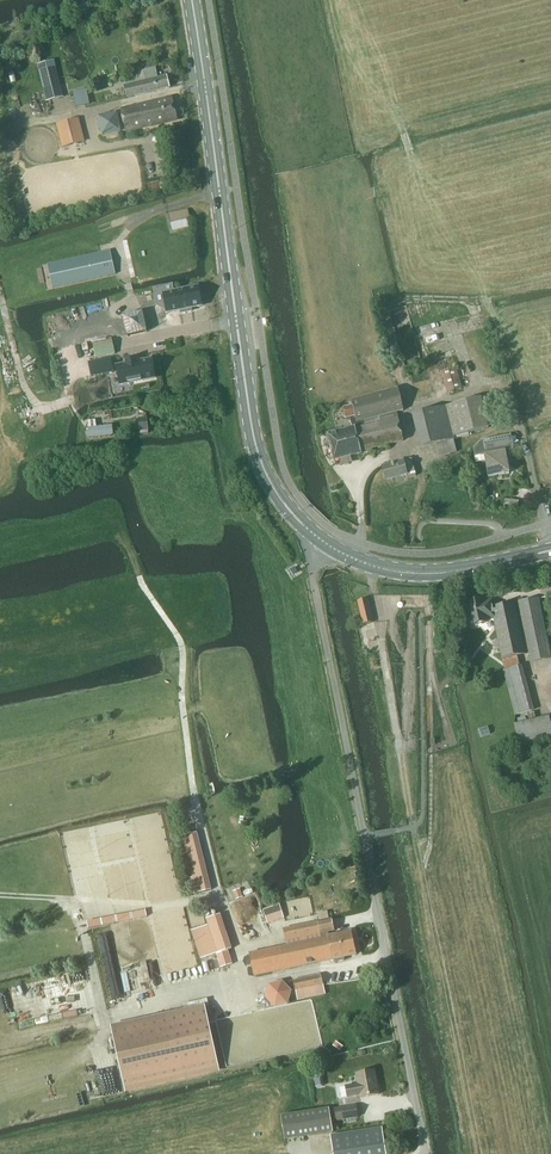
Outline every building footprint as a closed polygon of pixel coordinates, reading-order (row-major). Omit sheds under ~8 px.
[(46,101),(63,96),(55,62),(38,66),(46,101)] [(128,98),(170,88),(167,75),(158,77),(156,68),(143,71),(145,81),(125,86),(128,98)] [(87,89),(73,92),(76,107),(90,105),(87,89)] [(127,132),(177,120),(171,97),(121,109),(127,132)] [(102,136),(122,131),(117,111),(97,116),(102,136)] [(85,141),(85,138),(80,119),(58,124),(64,146),(85,141)] [(170,223),(190,218),(188,209),(168,213),(170,223)] [(52,287),(116,273),(111,250),(47,264),(52,287)] [(199,287),(164,294),(167,313),(181,310),(181,313),(192,311),(191,308),(202,306),(199,287)] [(143,313),(124,317),(128,336),(147,332),(143,313)] [(97,357),(116,353),(112,335),(93,338),(97,357)] [(112,358),(90,362),(92,375),(114,371),(112,358)] [(126,364),(117,366),(120,385),(155,379),(152,359),(138,362),(137,358),(126,360),(126,364)] [(88,362),(78,364),(82,383),(92,381),(88,362)] [(447,392),(461,389),(455,368),(442,371),(447,392)] [(399,421),(397,413),(404,411),(398,388),(360,397),(368,429),(399,421)] [(360,397),(351,399),(353,406),(345,408),(341,412),(343,416),(347,418),(350,418),(352,428),(355,428),(356,431),(368,429),(360,397)] [(454,437),(490,428),(482,398),(413,414),(421,447),(437,443),(440,458),(458,453),(454,437)] [(354,456),(361,454),(361,452),(404,442),(399,421),(368,429),(356,431),(355,428),(352,428),(347,429),(354,456)] [(90,436),(90,437),(111,435),(110,426),(108,426),(107,422),(91,424),(91,429),(86,429),(87,437),(90,436)] [(347,429),(328,434),(335,460),(354,456),(347,429)] [(490,478),(510,473),(504,448),(513,446),(510,433),(509,434),(481,441),(474,447),(477,457),(485,455),(490,478)] [(408,478),(416,476),(412,459),(404,461),(407,475),(408,478)] [(404,461),(383,466),(386,480),(407,475),(404,461)] [(505,499),(504,506),(521,507),(522,501),(505,499)] [(364,624),(374,622),(368,598),(358,600),(364,624)] [(550,658),(550,656),(539,598),(519,602),(531,662),(550,658)] [(495,617),(503,659),(506,669),(520,666),(518,656),(525,654),(515,603),(493,607),(492,601),(484,603),(483,600),(468,603),(472,625),(486,622),(486,619),(495,617)] [(531,700),(513,705),(516,715),(534,711),(531,700)] [(197,833),(182,836),(193,878),(190,878),(193,894),(196,894),(211,890),(197,833)] [(240,888),(233,890),(236,898),(243,895),(240,888)] [(287,946),(250,953),(254,975),(336,958),(337,962),(345,960),(344,956),(356,954),(352,932),(329,937),(328,932),(334,930),(331,918),(329,918),(328,911),(319,913),(320,920),(317,921),(318,922),(284,929),(287,946)] [(282,912),(265,918),(267,924),(284,918),(282,912)] [(221,915),(207,919),(208,925),(192,930),(201,958),(217,954),(227,951),(231,949),(221,915)] [(226,952),(217,955),(221,968),(230,965),(226,952)] [(318,986),(323,985),(321,974),(294,980),(298,1000),(320,995),(318,986)] [(269,983),(265,997),(274,1007),(289,1004),(293,991),(283,980),(269,983)] [(111,1026),(126,1093),(220,1072),(205,1005),(111,1026)] [(358,1084),(346,1086),(348,1098),(360,1096),(360,1097),(379,1094),(375,1071),(356,1074),(358,1082),(358,1084)] [(322,1074),(314,1075),(316,1087),(324,1086),(322,1074)] [(356,1106),(336,1109),(337,1121),(347,1119),(347,1122),(356,1121),(356,1118),(358,1117),(356,1106)] [(313,1110),(305,1112),(309,1136),(333,1132),(329,1108),(313,1110)] [(331,1135),(334,1153),(387,1153),(383,1127),(331,1135)]
